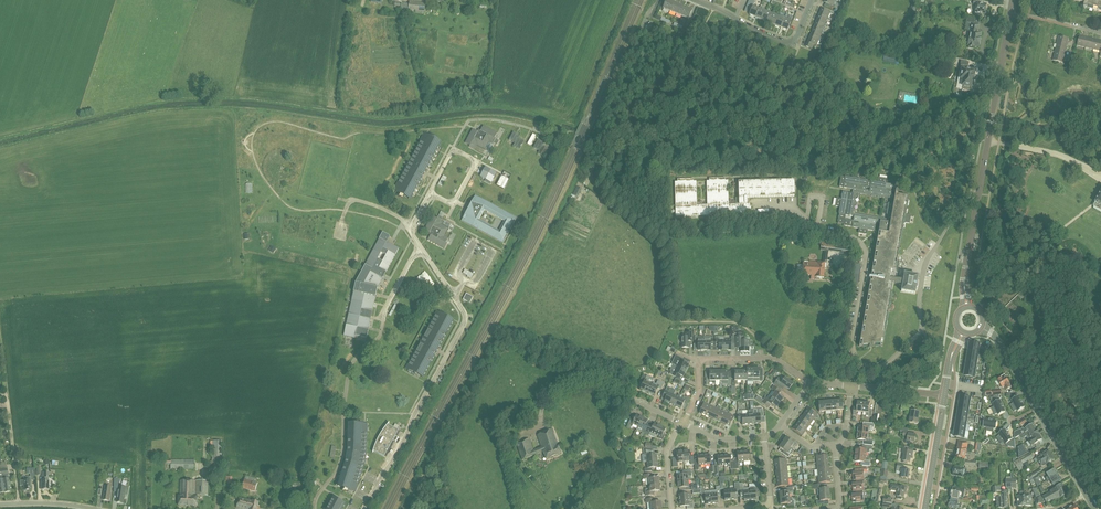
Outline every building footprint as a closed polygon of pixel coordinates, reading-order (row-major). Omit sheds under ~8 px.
[(670,11),(673,2),(667,0),(663,8),(670,11)] [(1100,11),(1100,0),(1073,0),(1085,3),(1084,7),(1100,11)] [(426,4),(410,1),(409,9),(424,12),(426,4)] [(975,15),(980,16),(980,13),(985,14),(986,4),(983,4),(983,3),(974,1),(973,4),(976,5),(975,15)] [(670,11),(676,14),(679,5),(673,2),(670,11)] [(676,14),(682,16),(686,8),(679,5),(676,14)] [(759,9),(753,6),(752,7),(751,11),(750,14),(749,15),(756,18),(759,9)] [(756,18),(762,20),(766,11),(762,10),(763,8),(761,6),(760,9),(759,9),(756,18)] [(682,16),(689,19),(692,10),(686,8),(682,16)] [(827,19),(828,18),(829,14),(833,15),(834,12),(830,11),(830,12),(821,8),(819,15),(827,19)] [(762,20),(768,23),(772,14),(766,11),(762,20)] [(768,23),(775,25),(778,16),(772,14),(768,23)] [(778,16),(775,25),(781,28),(785,17),(779,14),(778,16)] [(824,25),(825,24),(827,20),(830,21),(831,19),(828,18),(827,19),(819,15),(818,16),(816,22),(824,25)] [(781,28),(787,31),(792,19),(785,17),(781,28)] [(968,48),(973,49),(974,46),(979,47),(979,45),(980,45),(980,42),(980,41),(981,33),(976,32),(977,29),(979,29),(979,24),(974,23),(975,18),(967,17),(965,30),(969,31),(969,32),(970,32),(968,45),(969,46),(968,48)] [(828,26),(825,24),(824,25),(816,22),(813,28),(822,32),(822,31),(824,27),(827,28),(828,26)] [(819,39),(819,38),(821,33),(825,35),(826,32),(822,31),(822,32),(813,28),(812,31),(810,35),(819,39)] [(823,39),(819,38),(819,39),(810,35),(806,46),(812,49),(814,44),(816,45),(818,40),(822,41),(823,39)] [(1077,45),(1085,47),(1087,37),(1080,35),(1077,45)] [(1057,44),(1066,46),(1068,38),(1059,36),(1057,44)] [(1085,47),(1093,49),(1095,39),(1087,37),(1085,47)] [(1055,52),(1065,54),(1066,46),(1057,44),(1055,52)] [(1053,60),(1063,62),(1065,54),(1055,52),(1053,60)] [(962,89),(970,91),(970,87),(971,88),(974,71),(966,70),(967,67),(968,63),(961,61),(961,66),(962,66),(959,79),(963,79),(962,86),(963,86),(962,89)] [(469,147),(474,149),(477,145),(485,149),(489,141),(493,144),(494,143),(496,139),(494,138),(497,133),(483,126),(481,130),(482,131),(480,134),(477,132),(478,131),(473,129),(465,143),(470,145),(469,147)] [(515,143),(517,138),(519,135),(513,132),(509,140),(515,143)] [(426,136),(397,191),(411,198),(424,175),(422,174),(425,168),(427,168),(440,144),(426,136)] [(523,141),(517,138),(515,143),(513,145),(519,149),(523,141)] [(548,147),(543,144),(538,151),(544,154),(548,147)] [(480,176),(492,182),(497,173),(485,167),(480,176)] [(852,227),(859,228),(859,233),(866,234),(867,230),(875,231),(876,222),(880,222),(859,346),(869,345),(869,346),(872,347),(873,345),(880,344),(880,346),(883,346),(893,283),(903,285),(902,291),(915,294),(916,288),(917,282),(918,276),(905,273),(904,280),(896,279),(899,262),(897,260),(903,230),(904,230),(910,195),(899,193),(899,191),(896,191),(897,186),(893,185),(886,184),(887,179),(879,178),(878,182),(872,181),(868,180),(860,179),(861,175),(853,173),(852,178),(845,177),(841,176),(839,187),(853,189),(852,193),(843,192),(841,199),(837,198),(836,206),(840,207),(839,214),(838,223),(843,224),(843,225),(852,227)] [(447,177),(443,175),(438,185),(442,187),(447,177)] [(509,180),(502,176),(496,185),(504,189),(509,180)] [(675,182),(676,217),(750,215),(750,204),(747,204),(747,198),(795,196),(794,180),(738,182),(739,204),(729,204),(728,180),(725,181),(725,178),(709,178),(709,181),(707,181),(707,205),(697,205),(696,181),(693,181),(693,179),(677,179),(677,182),(675,182)] [(573,195),(578,198),(582,189),(577,186),(573,195)] [(503,243),(506,237),(507,236),(509,231),(510,229),(513,225),(513,224),(517,217),(475,194),(475,195),(461,221),(461,220),(461,221),(503,243)] [(428,240),(444,249),(447,244),(446,243),(448,238),(444,236),(448,228),(450,224),(443,220),(438,217),(437,218),(432,216),(425,229),(429,232),(430,231),(433,232),(431,236),(430,235),(428,240)] [(380,237),(356,282),(344,335),(355,338),(356,335),(366,338),(368,329),(366,329),(367,327),(369,327),(376,296),(374,296),(375,293),(399,248),(392,244),(391,245),(386,243),(390,236),(383,232),(380,237)] [(829,248),(837,249),(838,244),(822,242),(822,244),(824,244),(823,247),(827,248),(826,252),(828,252),(829,251),(829,248)] [(813,279),(815,280),(816,277),(823,278),(824,269),(827,269),(827,263),(822,263),(803,261),(802,265),(799,265),(798,266),(797,271),(798,272),(802,272),(802,276),(808,277),(808,275),(811,275),(811,279),(813,279)] [(854,285),(857,285),(858,282),(859,281),(859,280),(860,278),(860,275),(860,273),(861,270),(862,268),(861,269),(860,269),(861,265),(854,264),(854,285)] [(467,277),(471,279),(473,274),(465,269),(463,273),(467,276),(467,277)] [(1023,294),(1027,299),(1034,292),(1032,290),(1034,288),(1029,284),(1027,286),(1029,288),(1023,294)] [(463,299),(466,301),(470,303),(473,297),(466,293),(466,295),(463,299)] [(440,346),(453,322),(445,317),(447,315),(440,311),(440,313),(438,312),(434,318),(436,319),(412,364),(410,363),(407,369),(409,370),(408,371),(414,375),(416,372),(424,376),(436,352),(435,352),(438,346),(440,346)] [(681,336),(681,348),(689,347),(689,341),(693,341),(693,332),(686,332),(686,336),(681,336)] [(718,350),(725,350),(725,340),(724,336),(715,336),(715,348),(718,348),(718,350)] [(740,348),(740,352),(749,352),(748,346),(750,346),(750,340),(743,340),(743,336),(736,337),(736,348),(740,348)] [(698,345),(698,350),(704,350),(704,340),(704,337),(694,337),(694,345),(698,345)] [(707,340),(704,340),(704,350),(711,350),(711,348),(714,348),(714,337),(707,337),(707,340)] [(725,340),(725,350),(731,350),(731,344),(735,344),(734,337),(731,337),(731,340),(725,340)] [(970,343),(969,349),(979,351),(980,344),(978,344),(978,342),(972,341),(972,343),(970,343)] [(969,349),(968,356),(978,358),(979,358),(980,351),(979,351),(969,349)] [(673,364),(672,365),(686,371),(689,365),(684,363),(685,360),(677,356),(675,355),(671,364),(673,364)] [(669,374),(677,377),(678,374),(683,377),(686,371),(672,365),(670,371),(671,371),(669,374)] [(753,378),(753,381),(763,381),(763,374),(759,374),(759,368),(753,368),(753,378)] [(976,370),(966,369),(964,376),(976,378),(977,371),(976,370)] [(715,380),(715,371),(709,371),(709,372),(705,372),(705,377),(706,377),(706,385),(710,385),(710,383),(711,382),(711,381),(715,380)] [(728,371),(722,371),(722,381),(722,384),(728,384),(728,386),(731,386),(731,377),(728,377),(728,371)] [(1005,386),(1007,390),(1011,387),(1009,384),(1010,383),(1005,374),(1001,377),(1002,378),(998,380),(1000,384),(998,385),(1000,389),(1002,387),(1002,388),(1005,386)] [(640,390),(647,393),(652,383),(648,381),(650,377),(647,375),(645,380),(645,379),(640,390)] [(784,386),(789,390),(793,384),(785,378),(782,381),(778,378),(774,383),(782,389),(784,386)] [(647,393),(654,397),(658,388),(661,390),(664,383),(658,380),(656,385),(652,383),(647,393)] [(664,401),(669,404),(674,395),(676,391),(671,388),(667,386),(665,390),(662,397),(665,398),(664,401)] [(772,397),(779,403),(783,397),(779,394),(781,391),(774,386),(772,389),(775,392),(772,397)] [(669,404),(675,406),(679,398),(681,395),(679,394),(677,397),(674,395),(669,404)] [(1025,408),(1024,407),(1018,397),(1018,396),(1017,395),(1010,399),(1013,403),(1010,405),(1014,411),(1018,409),(1018,411),(1025,408)] [(675,406),(681,409),(684,403),(687,404),(690,398),(687,396),(686,397),(684,396),(683,399),(679,398),(675,406)] [(770,405),(775,408),(779,403),(772,397),(770,400),(766,397),(762,402),(768,407),(770,405)] [(961,397),(960,403),(970,405),(971,398),(961,397)] [(1002,405),(1000,400),(993,403),(998,414),(1005,411),(1003,407),(1002,405)] [(699,412),(706,415),(710,405),(704,402),(699,412)] [(863,412),(864,402),(858,402),(857,409),(854,409),(853,415),(857,415),(857,412),(863,412)] [(869,417),(872,417),(873,410),(869,410),(870,403),(864,402),(863,412),(866,412),(866,416),(869,416),(869,417)] [(970,405),(960,403),(958,410),(969,412),(970,405)] [(909,423),(918,424),(920,411),(914,410),(915,406),(902,404),(901,410),(911,412),(909,423)] [(706,415),(712,418),(716,408),(710,405),(706,415)] [(805,413),(814,419),(818,414),(809,407),(805,413)] [(712,418),(717,421),(722,411),(716,408),(712,418)] [(754,414),(754,424),(761,423),(765,422),(765,417),(763,417),(763,409),(759,409),(760,414),(754,414)] [(958,410),(957,417),(967,418),(969,412),(958,410)] [(717,421),(723,423),(728,413),(722,411),(717,421)] [(748,424),(747,415),(742,415),(742,411),(738,411),(737,412),(738,423),(742,422),(742,425),(748,424)] [(723,423),(730,426),(734,416),(728,413),(723,423)] [(801,418),(810,425),(814,419),(805,413),(801,418)] [(638,426),(642,417),(636,415),(634,420),(631,418),(627,427),(630,428),(632,424),(638,426)] [(645,434),(649,427),(649,425),(646,423),(648,420),(642,417),(638,426),(636,430),(642,432),(641,435),(644,437),(645,434)] [(956,423),(966,425),(967,418),(957,417),(956,423)] [(797,424),(806,430),(810,425),(801,418),(797,424)] [(990,420),(983,419),(982,426),(995,428),(996,421),(992,420),(990,419),(990,420)] [(649,427),(645,434),(654,438),(656,435),(660,426),(654,423),(653,426),(649,425),(649,427)] [(858,433),(868,434),(869,430),(873,431),(873,428),(874,428),(874,424),(868,423),(867,427),(859,426),(858,433)] [(956,423),(955,430),(965,431),(966,425),(956,423)] [(373,451),(384,457),(393,440),(396,442),(398,438),(395,436),(398,430),(397,429),(393,427),(387,424),(385,426),(382,429),(380,432),(378,435),(377,438),(375,443),(374,447),(373,452),(373,451)] [(793,429),(802,436),(806,430),(797,424),(793,429)] [(1015,432),(1015,438),(1019,436),(1020,436),(1023,434),(1024,436),(1027,434),(1027,435),(1037,429),(1034,424),(1024,429),(1023,428),(1020,430),(1020,429),(1015,432)] [(346,459),(337,485),(353,490),(361,464),(363,451),(364,425),(348,425),(347,452),(349,452),(348,458),(346,459)] [(659,438),(663,440),(665,435),(663,434),(666,429),(660,426),(656,435),(660,436),(659,438)] [(904,432),(903,436),(907,436),(905,443),(906,444),(909,444),(910,443),(911,441),(915,442),(916,435),(912,434),(908,433),(908,429),(901,428),(900,432),(904,432)] [(517,444),(522,459),(535,455),(543,452),(546,459),(561,453),(552,429),(537,435),(541,447),(533,450),(529,438),(517,444)] [(999,434),(1008,443),(1013,439),(1009,435),(1010,435),(1008,433),(1004,429),(999,433),(999,434)] [(1030,440),(1040,434),(1037,429),(1027,435),(1027,434),(1024,436),(1023,434),(1020,436),(1021,439),(1027,436),(1028,438),(1030,440)] [(965,431),(955,430),(954,436),(964,438),(965,431)] [(864,445),(873,446),(874,441),(868,441),(868,434),(858,433),(857,440),(865,440),(864,445)] [(1040,434),(1030,440),(1032,445),(1035,444),(1043,439),(1040,434)] [(782,442),(790,448),(792,445),(795,447),(797,444),(795,442),(794,443),(786,437),(782,442)] [(209,470),(221,471),(222,441),(210,440),(210,448),(213,448),(212,461),(209,461),(209,470)] [(783,454),(788,458),(790,455),(787,453),(790,448),(782,442),(779,447),(785,451),(783,454)] [(957,450),(957,453),(957,454),(970,456),(971,453),(966,452),(968,444),(959,442),(958,448),(957,448),(957,450)] [(1018,448),(1019,458),(1027,453),(1022,445),(1018,448)] [(856,448),(856,455),(866,456),(866,452),(870,453),(870,450),(873,450),(873,447),(864,446),(864,449),(856,448)] [(902,462),(905,463),(906,462),(910,462),(911,455),(913,455),(913,452),(908,451),(908,447),(903,447),(902,450),(903,450),(903,453),(904,454),(902,462)] [(647,462),(657,461),(656,454),(652,455),(652,449),(650,449),(643,448),(644,455),(642,455),(642,462),(647,462)] [(690,450),(683,451),(684,461),(690,461),(691,464),(694,464),(694,461),(694,460),(694,457),(690,458),(690,450)] [(1036,456),(1039,462),(1052,454),(1049,450),(1041,455),(1041,454),(1036,456)] [(677,462),(684,461),(683,451),(676,452),(677,459),(672,460),(673,467),(678,467),(677,462)] [(749,451),(743,452),(744,461),(744,465),(750,464),(750,465),(755,464),(755,457),(750,458),(749,451)] [(734,461),(734,469),(739,469),(738,463),(741,463),(741,461),(744,461),(743,452),(737,452),(737,458),(734,459),(734,461)] [(1014,462),(1019,471),(1024,468),(1022,464),(1027,462),(1034,458),(1031,452),(1014,462)] [(1039,462),(1042,467),(1047,464),(1055,460),(1052,454),(1039,462)] [(704,465),(703,455),(697,456),(698,460),(694,460),(694,461),(694,464),(695,464),(695,471),(699,470),(698,465),(701,465),(704,465)] [(730,467),(731,470),(734,469),(734,461),(730,461),(730,455),(723,456),(724,465),(727,465),(728,467),(730,467)] [(862,466),(870,466),(871,463),(869,463),(870,460),(866,460),(866,456),(856,455),(855,462),(863,462),(862,466)] [(170,470),(183,470),(183,469),(195,469),(195,460),(182,459),(182,460),(165,460),(165,465),(171,465),(170,470)] [(588,474),(597,467),(591,460),(582,467),(588,474)] [(3,479),(4,492),(10,492),(10,488),(11,488),(10,478),(9,478),(7,468),(6,461),(1,462),(1,465),(3,479)] [(644,468),(645,472),(652,471),(652,468),(657,467),(657,461),(647,462),(648,468),(644,468)] [(428,473),(431,474),(432,474),(435,468),(427,464),(426,465),(423,470),(428,472),(428,473)] [(902,478),(909,479),(910,471),(904,470),(904,466),(898,465),(897,472),(901,473),(901,476),(902,476),(902,478)] [(958,480),(961,480),(962,480),(963,477),(963,475),(967,476),(968,471),(966,470),(966,469),(955,467),(954,472),(953,472),(953,474),(954,475),(953,476),(958,476),(958,479),(958,480)] [(1046,479),(1047,481),(1058,475),(1056,472),(1057,471),(1056,469),(1054,468),(1047,473),(1049,478),(1046,479)] [(854,481),(856,480),(865,480),(864,472),(868,472),(867,469),(860,469),(860,472),(850,473),(851,477),(853,477),(854,481)] [(1033,478),(1038,475),(1042,472),(1040,469),(1027,477),(1029,481),(1033,478)] [(677,475),(678,481),(688,480),(688,476),(691,476),(691,470),(684,471),(685,474),(677,475)] [(881,477),(880,479),(887,481),(887,480),(888,480),(888,477),(889,471),(886,470),(882,470),(881,477)] [(649,478),(649,485),(659,484),(658,477),(652,478),(652,474),(644,475),(644,479),(649,478)] [(1051,481),(1054,485),(1062,481),(1062,479),(1061,477),(1059,477),(1058,475),(1047,481),(1044,482),(1045,484),(1051,481)] [(245,476),(242,488),(255,491),(257,483),(255,482),(256,478),(245,476)] [(24,486),(24,491),(28,491),(28,490),(31,490),(31,480),(30,477),(24,477),(24,480),(20,480),(20,486),(24,486)] [(178,505),(193,506),(194,481),(180,480),(180,496),(178,496),(178,505)] [(688,480),(678,481),(678,488),(686,487),(686,490),(692,490),(698,489),(697,485),(692,485),(692,484),(688,484),(688,480)] [(856,491),(863,491),(864,491),(864,483),(865,483),(865,480),(856,480),(856,484),(850,484),(850,488),(853,487),(853,491),(856,491)] [(193,506),(197,506),(197,496),(197,495),(207,495),(208,481),(194,481),(193,506)] [(736,493),(740,492),(739,484),(739,483),(735,483),(735,490),(730,490),(730,500),(737,499),(736,493)] [(743,495),(744,501),(750,500),(749,488),(746,488),(743,488),(743,483),(739,484),(740,492),(740,495),(743,495)] [(749,488),(750,500),(756,500),(756,494),(760,493),(759,483),(755,483),(755,487),(754,487),(750,487),(750,488),(749,488)] [(645,489),(646,496),(654,495),(653,491),(660,491),(659,484),(649,485),(650,489),(645,489)] [(818,495),(820,495),(829,494),(829,488),(822,488),(821,484),(814,485),(814,489),(817,489),(818,495)] [(907,492),(907,488),(898,486),(899,485),(891,484),(890,490),(891,490),(891,491),(896,492),(895,496),(898,497),(898,498),(898,499),(902,500),(902,499),(903,497),(904,498),(905,491),(907,492)] [(1048,494),(1049,497),(1056,492),(1057,493),(1065,488),(1065,487),(1063,484),(1055,488),(1056,488),(1050,491),(1051,492),(1048,494)] [(103,500),(109,501),(112,487),(106,486),(103,500)] [(116,502),(123,503),(125,495),(127,495),(129,488),(126,488),(126,487),(119,486),(119,489),(116,502)] [(710,491),(711,504),(718,503),(717,496),(721,495),(720,487),(716,487),(716,490),(710,491)] [(951,495),(950,499),(962,501),(969,501),(969,499),(968,499),(969,497),(963,498),(963,499),(963,498),(964,492),(961,491),(962,487),(954,487),(953,490),(952,490),(950,491),(950,493),(951,495)] [(993,487),(994,498),(997,498),(997,508),(1002,508),(1001,492),(1000,492),(1000,487),(993,487)] [(701,489),(701,493),(701,496),(705,496),(705,504),(711,504),(710,491),(704,491),(704,488),(701,489)] [(779,492),(780,498),(790,498),(789,494),(793,494),(793,488),(786,488),(786,492),(779,492)] [(1043,497),(1047,503),(1055,499),(1055,500),(1061,497),(1063,496),(1065,499),(1070,496),(1068,493),(1068,492),(1067,490),(1066,490),(1066,489),(1065,488),(1057,493),(1056,492),(1049,497),(1048,494),(1043,497)] [(853,498),(853,502),(864,501),(863,491),(856,491),(856,494),(850,495),(850,498),(853,498)] [(816,501),(816,505),(823,504),(823,501),(830,500),(829,494),(820,495),(820,501),(816,501)] [(333,497),(326,508),(343,508),(345,504),(341,502),(341,500),(338,498),(338,500),(333,497)] [(790,498),(780,498),(780,504),(787,504),(788,507),(794,506),(794,503),(792,503),(791,497),(790,498)] [(242,508),(257,508),(258,506),(257,505),(258,502),(253,501),(252,501),(239,498),(237,507),(242,508)] [(661,508),(660,501),(654,502),(654,498),(646,499),(646,503),(647,503),(648,508),(652,508),(661,508)] [(950,499),(950,503),(948,504),(947,506),(949,508),(952,508),(956,508),(957,508),(961,508),(962,503),(968,504),(969,500),(969,501),(962,501),(950,499)] [(687,508),(689,508),(694,508),(693,503),(689,503),(689,500),(679,501),(680,507),(687,506),(687,508)]
